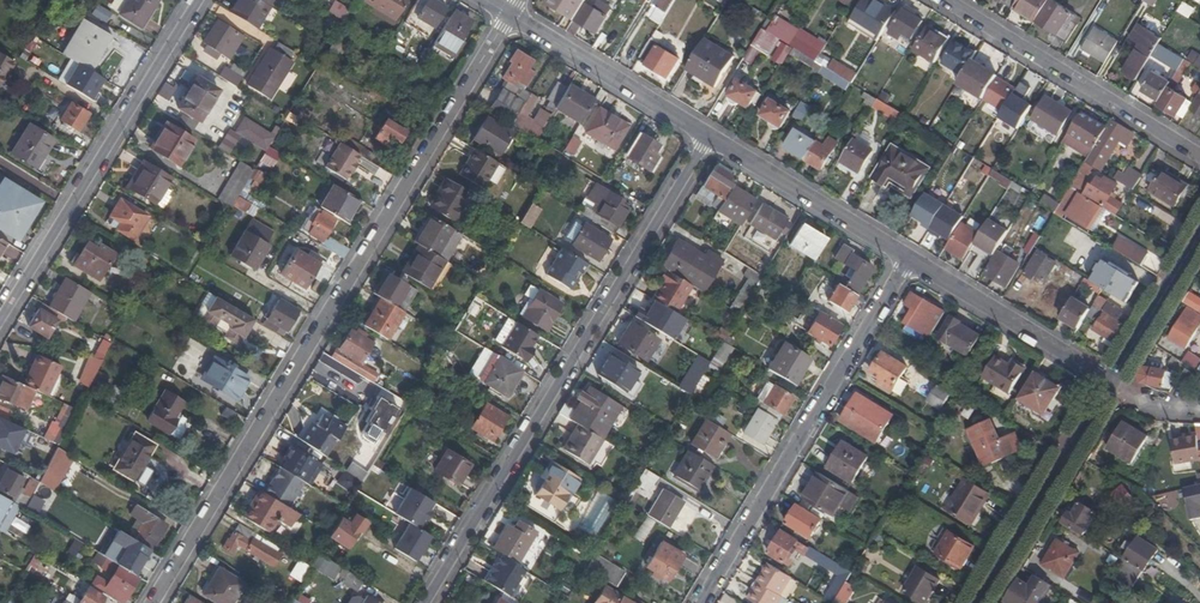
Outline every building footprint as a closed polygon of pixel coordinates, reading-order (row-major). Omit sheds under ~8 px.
[(119,14),(139,26),(151,7),(152,8),(158,0),(128,0),(119,14)] [(230,12),(257,29),(270,6),(268,5),(260,0),(243,0),(240,4),(237,2),(230,12)] [(364,1),(396,21),(409,0),(365,0),(364,1)] [(433,0),(416,0),(406,17),(412,21),(415,16),(432,26),(444,6),(433,0)] [(553,4),(570,15),(579,0),(556,0),(553,4)] [(676,0),(661,0),(658,6),(660,7),(653,18),(661,24),(676,0)] [(896,9),(885,3),(884,5),(875,0),(863,0),(853,17),(870,28),(867,33),(878,40),(896,9)] [(1015,3),(1036,18),(1048,0),(1017,0),(1015,3)] [(1056,0),(1048,0),(1036,18),(1058,31),(1056,34),(1066,40),(1078,23),(1070,18),(1075,12),(1056,0)] [(342,20),(348,9),(333,1),(327,12),(342,20)] [(569,32),(576,37),(584,24),(599,33),(609,17),(587,4),(577,20),(576,19),(569,32)] [(95,7),(92,17),(107,22),(110,11),(95,7)] [(899,31),(912,39),(923,20),(905,9),(890,33),(895,37),(899,31)] [(469,21),(451,11),(432,42),(452,54),(461,40),(458,38),(469,21)] [(1082,17),(1075,12),(1070,18),(1078,23),(1082,17)] [(83,20),(68,45),(80,49),(88,23),(83,20)] [(219,20),(204,43),(215,49),(210,56),(222,64),(227,57),(229,58),(243,35),(236,31),(237,31),(219,20)] [(782,39),(791,45),(797,34),(774,21),(768,31),(780,38),(782,39)] [(80,49),(68,45),(62,54),(78,64),(92,72),(113,38),(88,23),(80,49)] [(1160,42),(1163,37),(1140,23),(1132,37),(1141,43),(1125,69),(1138,78),(1153,54),(1160,42)] [(1107,61),(1120,39),(1097,25),(1084,47),(1107,61)] [(914,49),(935,62),(949,39),(928,27),(914,49)] [(763,28),(753,44),(770,55),(780,38),(768,31),(763,28)] [(795,47),(817,60),(826,45),(800,29),(797,34),(791,45),(795,47)] [(398,30),(388,45),(400,52),(404,47),(398,44),(404,34),(398,30)] [(664,34),(657,30),(640,60),(669,78),(680,59),(659,46),(660,43),(659,42),(664,34)] [(706,38),(687,69),(717,87),(736,56),(706,38)] [(288,59),(293,52),(277,42),(273,50),(270,48),(247,86),(271,101),(295,63),(288,59)] [(1186,58),(1160,42),(1153,54),(1175,68),(1169,78),(1172,80),(1186,58)] [(964,73),(973,59),(975,55),(956,43),(945,61),(964,73)] [(113,49),(98,73),(110,81),(125,56),(113,49)] [(509,81),(491,110),(512,123),(530,94),(523,90),(526,85),(533,74),(527,71),(529,68),(533,61),(517,51),(511,61),(513,63),(504,78),(509,81)] [(0,54),(0,85),(14,62),(0,54)] [(1192,62),(1186,58),(1172,80),(1161,98),(1159,102),(1179,114),(1188,98),(1175,89),(1192,62)] [(958,82),(984,98),(998,75),(973,59),(964,73),(958,82)] [(227,61),(218,77),(237,87),(245,71),(227,61)] [(840,63),(835,72),(851,81),(852,82),(857,74),(840,63)] [(92,72),(78,64),(65,84),(91,101),(104,80),(92,72)] [(835,72),(824,65),(820,71),(847,87),(851,81),(835,72)] [(1144,88),(1161,98),(1172,80),(1169,78),(1156,70),(1144,88)] [(190,86),(177,107),(199,121),(218,90),(196,76),(192,74),(186,83),(190,86)] [(175,106),(184,89),(166,79),(157,96),(175,106)] [(754,98),(758,92),(739,80),(731,94),(730,95),(730,96),(730,98),(730,99),(731,100),(732,102),(733,103),(735,103),(736,103),(738,103),(739,103),(740,102),(741,102),(749,107),(754,98)] [(548,98),(557,104),(567,89),(558,83),(548,98)] [(557,104),(555,108),(580,124),(595,99),(570,84),(567,89),(557,104)] [(879,99),(888,104),(892,97),(883,91),(879,99)] [(530,94),(512,123),(536,138),(546,123),(551,115),(542,109),(533,122),(525,117),(537,97),(531,93),(530,94)] [(866,93),(861,104),(872,108),(876,98),(866,93)] [(993,126),(1011,137),(1032,105),(1014,93),(993,126)] [(1057,132),(1058,131),(1067,116),(1071,110),(1047,96),(1033,118),(1057,132)] [(764,104),(768,107),(772,100),(768,97),(764,104)] [(889,115),(893,107),(888,104),(879,99),(873,106),(889,115)] [(772,100),(768,107),(763,115),(770,119),(770,120),(770,121),(770,123),(771,125),(772,127),(774,128),(776,128),(778,128),(779,128),(781,126),(782,125),(791,111),(772,100)] [(810,109),(801,103),(793,115),(803,120),(810,109)] [(70,105),(60,121),(77,132),(87,115),(70,105)] [(614,116),(600,108),(587,131),(614,148),(627,128),(612,119),(614,116)] [(1106,127),(1081,111),(1076,120),(1066,136),(1063,141),(1089,157),(1106,127)] [(1058,131),(1066,136),(1076,120),(1067,116),(1058,131)] [(276,137),(245,117),(236,133),(266,152),(276,137)] [(486,117),(473,139),(498,154),(512,132),(486,117)] [(1132,131),(1112,118),(1106,127),(1089,157),(1085,161),(1092,165),(1101,171),(1122,135),(1128,138),(1132,131)] [(166,124),(151,149),(178,166),(194,140),(166,124)] [(402,137),(382,124),(370,144),(386,153),(391,145),(396,148),(402,137)] [(29,125),(11,154),(34,167),(40,157),(42,159),(53,140),(29,125)] [(815,141),(796,130),(786,147),(805,159),(815,141)] [(659,144),(643,134),(629,157),(650,170),(656,160),(651,157),(659,144)] [(574,135),(565,149),(574,154),(583,140),(574,135)] [(1053,145),(1058,148),(1063,138),(1058,135),(1053,145)] [(819,136),(805,159),(821,169),(838,142),(830,137),(827,141),(819,136)] [(872,152),(852,140),(841,159),(860,171),(872,152)] [(345,181),(359,156),(335,143),(321,167),(345,181)] [(886,181),(911,196),(929,168),(893,145),(872,178),(883,185),(886,181)] [(483,189),(498,163),(475,150),(465,165),(468,167),(462,176),(483,189)] [(569,158),(562,154),(554,168),(560,172),(569,158)] [(841,159),(839,162),(859,174),(860,171),(841,159)] [(1085,161),(1070,186),(1076,190),(1092,165),(1085,161)] [(144,162),(138,171),(135,170),(125,187),(155,205),(171,179),(144,162)] [(218,200),(231,208),(233,205),(238,196),(246,182),(249,177),(254,170),(241,162),(218,200)] [(719,207),(724,200),(723,199),(736,178),(729,174),(730,171),(719,163),(717,166),(716,165),(703,186),(705,187),(699,195),(719,207)] [(255,168),(254,170),(249,177),(254,180),(251,185),(259,190),(268,176),(255,168)] [(1114,178),(1132,190),(1139,179),(1126,171),(1122,178),(1116,174),(1114,178)] [(1161,171),(1149,191),(1175,206),(1186,185),(1161,171)] [(1090,186),(1085,194),(1114,213),(1120,203),(1109,196),(1117,184),(1107,178),(1105,181),(1098,177),(1092,187),(1090,186)] [(470,193),(448,179),(434,201),(437,202),(433,209),(453,221),(470,193)] [(0,184),(0,194),(7,184),(11,187),(11,186),(2,180),(0,184)] [(907,202),(911,196),(886,181),(883,185),(882,187),(907,202)] [(9,235),(21,216),(30,221),(41,204),(11,186),(11,187),(7,184),(0,194),(0,201),(1,202),(0,204),(0,229),(9,235)] [(333,184),(319,207),(343,221),(351,209),(353,210),(359,200),(333,184)] [(622,201),(595,184),(582,205),(617,227),(628,209),(620,204),(622,201)] [(747,194),(732,186),(731,188),(746,197),(747,194)] [(1060,203),(1055,211),(1061,215),(1062,216),(1077,190),(1076,190),(1070,186),(1060,203)] [(746,197),(731,188),(724,200),(719,207),(717,210),(741,224),(756,200),(747,194),(746,197)] [(1103,206),(1081,193),(1068,213),(1090,227),(1103,206)] [(1044,194),(1039,202),(1055,211),(1060,203),(1044,194)] [(238,196),(233,205),(242,210),(247,202),(238,196)] [(964,219),(926,196),(912,218),(951,243),(962,223),(964,219)] [(110,218),(113,219),(120,223),(116,230),(134,240),(147,217),(120,201),(110,218)] [(532,203),(520,223),(528,228),(541,208),(532,203)] [(787,217),(762,203),(750,224),(774,239),(787,217)] [(297,232),(343,259),(349,249),(329,237),(327,240),(323,237),(334,219),(314,207),(297,232)] [(574,213),(559,238),(570,244),(585,219),(574,213)] [(1046,238),(1041,234),(1040,236),(1034,245),(1040,249),(1051,255),(1058,260),(1067,245),(1078,226),(1062,216),(1061,215),(1046,238)] [(9,235),(18,241),(30,221),(21,216),(9,235)] [(417,244),(419,245),(437,256),(453,230),(431,216),(423,229),(425,230),(417,244)] [(120,223),(113,219),(109,226),(116,230),(120,223)] [(262,256),(268,247),(265,245),(273,232),(251,219),(229,255),(251,268),(259,254),(262,256)] [(1008,230),(989,219),(975,242),(994,254),(1008,230)] [(814,259),(827,239),(802,223),(790,243),(814,259)] [(979,233),(962,223),(951,243),(947,249),(963,259),(979,233)] [(610,240),(586,224),(573,246),(598,261),(610,240)] [(437,256),(446,261),(463,235),(453,230),(437,256)] [(1023,252),(1028,255),(1034,245),(1040,236),(1035,233),(1023,252)] [(1120,235),(1112,247),(1141,265),(1148,253),(1120,235)] [(661,266),(702,292),(722,259),(707,250),(704,255),(678,239),(661,266)] [(79,256),(74,253),(69,263),(98,280),(114,255),(99,246),(97,249),(87,243),(79,256)] [(417,256),(406,274),(429,289),(446,261),(437,256),(419,245),(413,253),(417,256)] [(837,283),(855,294),(872,266),(849,252),(850,250),(843,245),(835,257),(843,262),(849,265),(844,273),(842,272),(836,282),(837,283)] [(580,276),(587,264),(562,248),(546,275),(569,289),(578,275),(580,275),(580,276)] [(1051,255),(1040,249),(1024,272),(1034,279),(1037,275),(1042,278),(1045,280),(1057,263),(1049,257),(1051,255)] [(280,274),(304,287),(309,278),(313,280),(321,266),(320,265),(323,260),(309,252),(306,257),(295,250),(280,274)] [(1007,258),(998,252),(985,273),(1006,286),(1019,266),(1010,260),(1004,268),(1002,267),(1007,258)] [(730,310),(739,315),(742,309),(757,284),(762,275),(749,268),(745,275),(750,278),(730,310)] [(1069,268),(1062,277),(1076,287),(1083,278),(1069,268)] [(666,270),(650,297),(655,300),(673,311),(689,284),(666,270)] [(373,293),(381,298),(404,312),(418,291),(386,272),(373,293)] [(770,280),(762,275),(757,284),(764,289),(770,280)] [(1039,283),(1042,278),(1037,275),(1034,279),(1039,283)] [(89,292),(65,277),(48,306),(55,310),(73,321),(89,292)] [(1103,288),(1085,277),(1083,281),(1100,292),(1103,288)] [(844,311),(855,294),(837,283),(827,300),(844,311)] [(520,314),(523,316),(539,289),(536,287),(520,314)] [(1094,319),(1111,293),(1103,288),(1100,292),(1090,309),(1086,314),(1094,319)] [(539,289),(523,316),(546,329),(562,303),(539,289)] [(1121,299),(1129,304),(1135,294),(1127,289),(1121,299)] [(936,307),(912,292),(905,303),(909,305),(908,308),(913,311),(913,312),(928,320),(936,307)] [(1188,293),(1187,294),(1182,303),(1199,314),(1199,301),(1188,293)] [(254,320),(214,296),(201,319),(199,322),(213,330),(219,319),(230,325),(223,336),(239,346),(254,320)] [(364,325),(388,340),(404,312),(381,298),(364,325)] [(1072,298),(1060,317),(1078,328),(1086,314),(1090,309),(1072,298)] [(275,332),(281,336),(284,330),(286,330),(297,311),(278,300),(266,319),(278,326),(275,332)] [(673,311),(655,300),(648,312),(639,309),(634,317),(670,338),(683,318),(673,311)] [(48,306),(42,303),(28,326),(48,337),(58,320),(51,316),(55,310),(48,306)] [(1125,326),(1131,317),(1108,303),(1102,312),(1104,313),(1094,330),(1115,343),(1125,326)] [(819,310),(809,304),(800,319),(806,331),(816,337),(819,339),(828,345),(840,326),(818,312),(819,310)] [(1199,324),(1199,317),(1186,309),(1168,339),(1184,349),(1199,324)] [(518,322),(509,316),(495,339),(504,344),(518,322)] [(961,321),(952,316),(939,336),(967,354),(979,335),(960,323),(961,321)] [(266,319),(263,325),(275,332),(278,326),(266,319)] [(539,335),(518,322),(504,344),(503,346),(527,361),(533,351),(530,349),(539,335)] [(658,339),(630,323),(617,343),(646,360),(658,339)] [(356,371),(360,365),(373,343),(352,330),(340,350),(344,353),(339,361),(356,371)] [(98,345),(107,350),(110,344),(102,338),(98,345)] [(722,342),(709,365),(721,371),(733,348),(722,342)] [(784,344),(768,370),(793,385),(799,377),(796,375),(806,358),(784,344)] [(29,356),(30,348),(15,346),(14,354),(29,356)] [(495,354),(487,349),(471,375),(479,380),(495,354)] [(710,351),(705,359),(710,362),(715,354),(710,351)] [(871,372),(882,379),(880,382),(893,391),(907,366),(883,352),(871,372)] [(625,392),(632,379),(638,370),(611,353),(598,375),(625,392)] [(427,363),(433,366),(435,363),(438,358),(432,354),(427,363)] [(506,396),(522,371),(495,354),(479,380),(506,396)] [(1010,365),(996,356),(983,378),(1010,394),(1026,368),(1014,360),(1010,365)] [(1173,366),(1149,357),(1142,369),(1166,373),(1171,374),(1173,366)] [(79,382),(88,386),(99,366),(88,361),(79,382)] [(1182,370),(1184,365),(1177,361),(1174,366),(1182,370)] [(210,383),(222,364),(219,362),(207,381),(210,383)] [(43,394),(55,399),(57,392),(63,395),(72,370),(55,363),(53,367),(52,367),(43,394)] [(235,398),(247,378),(222,364),(210,383),(215,387),(215,388),(235,399),(235,398)] [(696,370),(690,367),(685,374),(696,380),(704,366),(700,364),(696,370)] [(363,377),(374,383),(378,376),(360,365),(356,371),(356,372),(363,377)] [(1138,375),(1141,384),(1168,389),(1170,380),(1165,379),(1166,373),(1142,369),(1138,375)] [(1057,385),(1034,371),(1020,394),(1043,408),(1047,407),(1058,389),(1057,385)] [(1189,390),(1196,378),(1185,371),(1178,383),(1189,390)] [(24,385),(4,376),(0,386),(0,388),(2,389),(0,394),(0,398),(15,404),(24,385)] [(251,381),(247,378),(235,398),(239,401),(251,381)] [(637,382),(632,379),(625,392),(630,395),(637,382)] [(941,411),(951,393),(937,385),(926,402),(941,411)] [(758,399),(754,406),(758,408),(776,419),(778,421),(793,398),(774,386),(764,402),(758,399)] [(565,403),(559,412),(580,425),(601,437),(620,406),(590,387),(585,395),(580,392),(577,397),(582,401),(576,410),(565,403)] [(165,390),(146,423),(168,436),(178,419),(176,418),(185,402),(165,390)] [(894,415),(858,394),(842,421),(877,442),(894,415)] [(368,424),(362,433),(362,437),(372,443),(380,431),(384,433),(398,409),(379,397),(370,410),(372,411),(366,422),(368,424)] [(507,418),(486,405),(471,429),(492,442),(507,418)] [(66,429),(76,409),(70,406),(59,426),(66,429)] [(10,422),(14,414),(0,407),(0,418),(10,422)] [(231,422),(236,414),(225,407),(220,415),(231,422)] [(776,419),(758,408),(743,432),(761,443),(776,419)] [(322,416),(300,442),(325,459),(345,430),(335,423),(334,424),(322,416)] [(0,418),(0,446),(13,452),(24,429),(10,422),(0,418)] [(729,433),(706,418),(691,443),(712,456),(721,441),(723,442),(729,433)] [(984,466),(1021,449),(1015,434),(999,441),(990,420),(969,430),(984,466)] [(1130,464),(1146,438),(1123,424),(1107,450),(1130,464)] [(61,439),(66,429),(59,426),(58,425),(50,441),(58,444),(61,439)] [(587,463),(602,438),(601,437),(580,425),(565,449),(587,463)] [(136,436),(115,470),(133,481),(154,447),(136,436)] [(1184,438),(1171,440),(1175,465),(1199,461),(1199,453),(1198,436),(1184,438)] [(56,447),(67,454),(72,446),(61,439),(58,444),(56,447)] [(721,441),(712,456),(718,459),(727,444),(723,442),(721,441)] [(868,457),(843,442),(828,466),(852,482),(868,457)] [(51,458),(46,467),(62,476),(72,457),(67,454),(56,447),(51,458)] [(275,466),(280,469),(303,484),(308,487),(320,467),(290,448),(284,458),(281,456),(275,466)] [(713,466),(688,450),(674,474),(699,490),(713,466)] [(447,451),(435,471),(458,485),(470,465),(447,451)] [(351,462),(345,471),(361,483),(368,473),(351,462)] [(535,495),(560,509),(578,479),(551,463),(545,473),(547,475),(535,495)] [(24,509),(38,482),(31,478),(23,492),(18,490),(22,484),(20,484),(23,478),(22,478),(24,474),(9,466),(0,482),(0,491),(9,497),(14,496),(17,498),(14,504),(24,509)] [(280,469),(264,495),(287,509),(303,484),(280,469)] [(659,478),(645,469),(636,483),(651,492),(659,478)] [(822,474),(819,472),(812,483),(815,485),(822,474)] [(815,485),(812,483),(804,498),(833,516),(841,504),(849,490),(822,474),(815,485)] [(1140,494),(1141,491),(1142,488),(1121,475),(1117,480),(1140,494)] [(971,522),(989,492),(965,478),(947,508),(971,522)] [(38,482),(24,509),(30,512),(44,485),(38,482)] [(1184,489),(1190,522),(1199,519),(1199,485),(1198,486),(1192,487),(1184,489)] [(411,489),(395,514),(410,523),(418,528),(434,503),(411,489)] [(851,510),(859,497),(849,490),(841,504),(851,510)] [(663,491),(648,516),(668,528),(683,503),(663,491)] [(264,495),(260,492),(251,505),(252,506),(245,519),(265,532),(274,517),(288,526),(295,515),(287,509),(264,495)] [(14,504),(0,496),(0,528),(14,504)] [(1068,513),(1062,524),(1082,536),(1095,514),(1078,503),(1073,511),(1071,514),(1068,513)] [(826,521),(798,504),(786,524),(810,539),(822,520),(826,521)] [(145,526),(136,542),(149,550),(151,551),(157,540),(152,537),(161,522),(140,509),(133,519),(145,526)] [(341,518),(329,537),(350,550),(355,541),(352,539),(357,531),(361,533),(366,524),(354,515),(350,521),(348,523),(341,518)] [(641,542),(654,522),(646,517),(633,536),(641,542)] [(518,521),(514,529),(521,533),(526,525),(518,521)] [(152,537),(157,540),(166,525),(161,522),(152,537)] [(418,528),(410,523),(394,549),(415,562),(431,536),(418,528)] [(256,534),(240,524),(230,541),(228,540),(223,549),(233,554),(238,545),(248,551),(273,566),(279,556),(253,540),(256,534)] [(521,533),(514,529),(508,525),(494,548),(517,563),(536,532),(526,525),(521,533)] [(118,531),(102,557),(106,559),(115,564),(133,576),(149,550),(136,542),(118,531)] [(974,546),(949,531),(936,552),(961,567),(974,546)] [(804,556),(806,553),(809,548),(782,532),(769,553),(789,566),(797,552),(804,556)] [(105,533),(95,550),(102,554),(112,537),(105,533)] [(1141,572),(1142,572),(1156,550),(1137,538),(1123,560),(1141,572)] [(1056,574),(1071,550),(1053,539),(1038,563),(1056,574)] [(682,555),(661,541),(646,566),(668,579),(682,555)] [(806,553),(822,563),(826,556),(810,546),(809,548),(806,553)] [(310,567),(334,579),(340,567),(316,555),(310,567)] [(625,572),(593,555),(592,557),(585,569),(616,587),(625,572)] [(846,568),(852,571),(860,558),(854,555),(846,568)] [(825,598),(833,602),(852,571),(846,568),(826,556),(822,563),(839,575),(825,598)] [(501,557),(485,583),(509,597),(525,571),(501,557)] [(117,602),(120,602),(124,596),(126,597),(137,578),(133,576),(115,564),(106,559),(100,568),(113,576),(108,583),(96,576),(90,586),(117,602)] [(298,580),(306,564),(296,560),(289,576),(298,580)] [(871,563),(866,560),(860,571),(865,574),(871,563)] [(1141,572),(1123,560),(1117,568),(1136,580),(1141,572)] [(793,578),(769,563),(758,582),(759,582),(782,596),(793,578)] [(917,567),(903,590),(924,602),(925,602),(939,580),(917,567)] [(620,589),(616,587),(585,569),(575,585),(601,600),(602,600),(608,602),(631,602),(617,595),(620,589)] [(244,585),(221,571),(205,595),(217,602),(232,602),(234,599),(244,585)] [(357,592),(363,581),(348,572),(341,583),(357,592)] [(1035,577),(1029,588),(1018,581),(1005,602),(1041,602),(1051,586),(1035,577)] [(782,596),(759,582),(749,600),(754,602),(778,602),(782,596)] [(249,588),(244,585),(234,599),(239,602),(249,588)] [(78,602),(101,602),(104,598),(87,588),(78,602)] [(310,599),(292,593),(289,602),(308,602),(310,599)]
